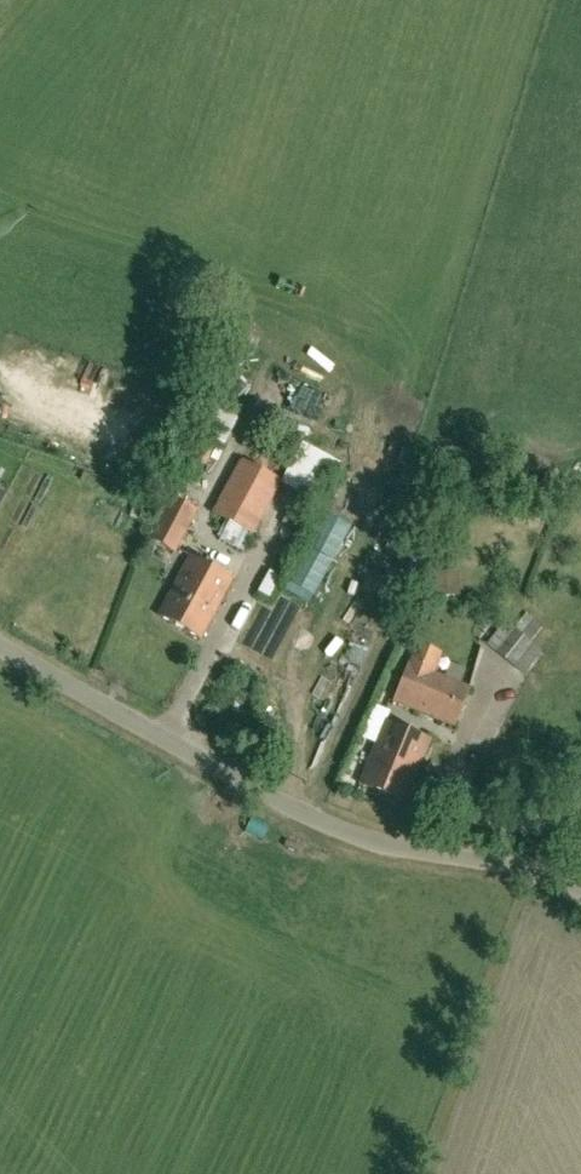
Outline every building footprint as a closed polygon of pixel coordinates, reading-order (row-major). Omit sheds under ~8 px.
[(208,464),(218,440),(204,434),(193,458),(208,464)] [(302,442),(281,481),(281,482),(301,493),(297,499),(310,506),(335,461),(302,442)] [(183,475),(194,452),(185,447),(173,471),(183,475)] [(254,533),(281,482),(281,481),(240,460),(213,511),(254,533)] [(175,553),(197,510),(172,497),(148,539),(175,553)] [(303,539),(313,522),(302,515),(292,532),(303,539)] [(330,519),(314,562),(339,572),(356,530),(330,519)] [(201,638),(233,579),(191,556),(159,616),(201,638)] [(258,594),(271,601),(283,579),(270,572),(258,594)] [(434,599),(459,597),(458,572),(433,573),(434,599)] [(531,642),(543,625),(526,613),(514,629),(505,621),(487,645),(524,674),(542,651),(531,642)] [(434,673),(442,654),(418,644),(410,663),(409,663),(394,701),(454,726),(469,688),(434,673)] [(404,802),(430,740),(385,721),(359,784),(404,802)]
